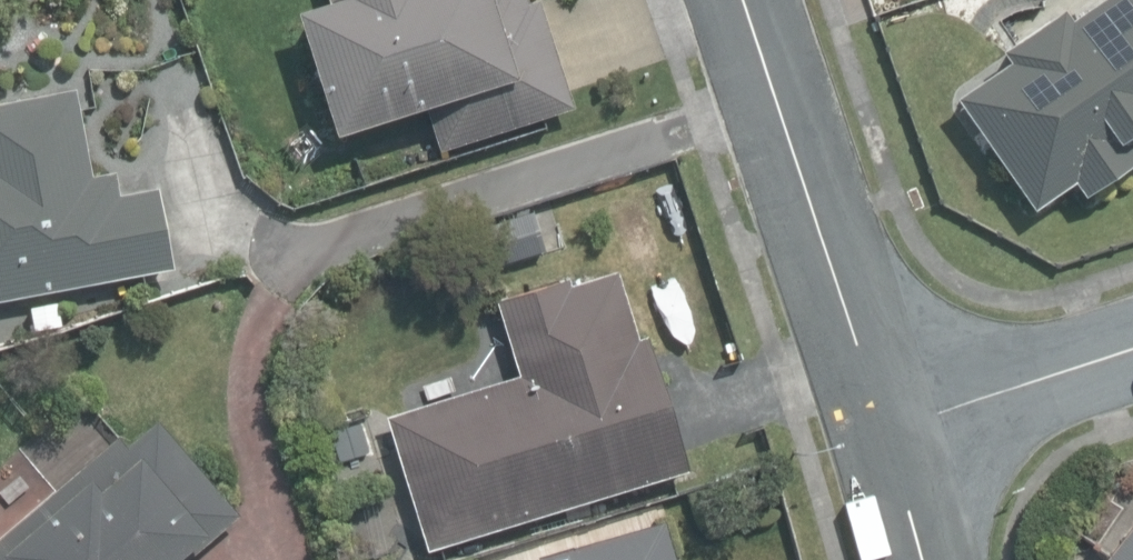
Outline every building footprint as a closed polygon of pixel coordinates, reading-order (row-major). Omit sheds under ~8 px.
[(440,148),(566,109),(533,3),(524,6),(523,0),(328,0),(329,3),(297,13),(335,136),(427,108),(440,148)] [(1035,208),(1072,182),(1082,196),(1131,162),(1132,165),(1132,0),(1095,0),(1065,21),(1057,10),(999,51),(1006,60),(955,96),(1035,208)] [(173,267),(158,184),(118,192),(114,174),(91,178),(75,87),(0,101),(0,299),(173,267)] [(386,416),(427,550),(685,470),(644,337),(635,340),(614,273),(568,287),(565,280),(496,301),(519,375),(386,416)] [(30,326),(59,321),(54,295),(26,300),(30,326)] [(234,511),(158,419),(127,445),(119,435),(0,533),(0,559),(176,559),(234,511)] [(1106,559),(1132,559),(1132,521),(1106,559)] [(664,524),(536,559),(674,559),(664,524)]
